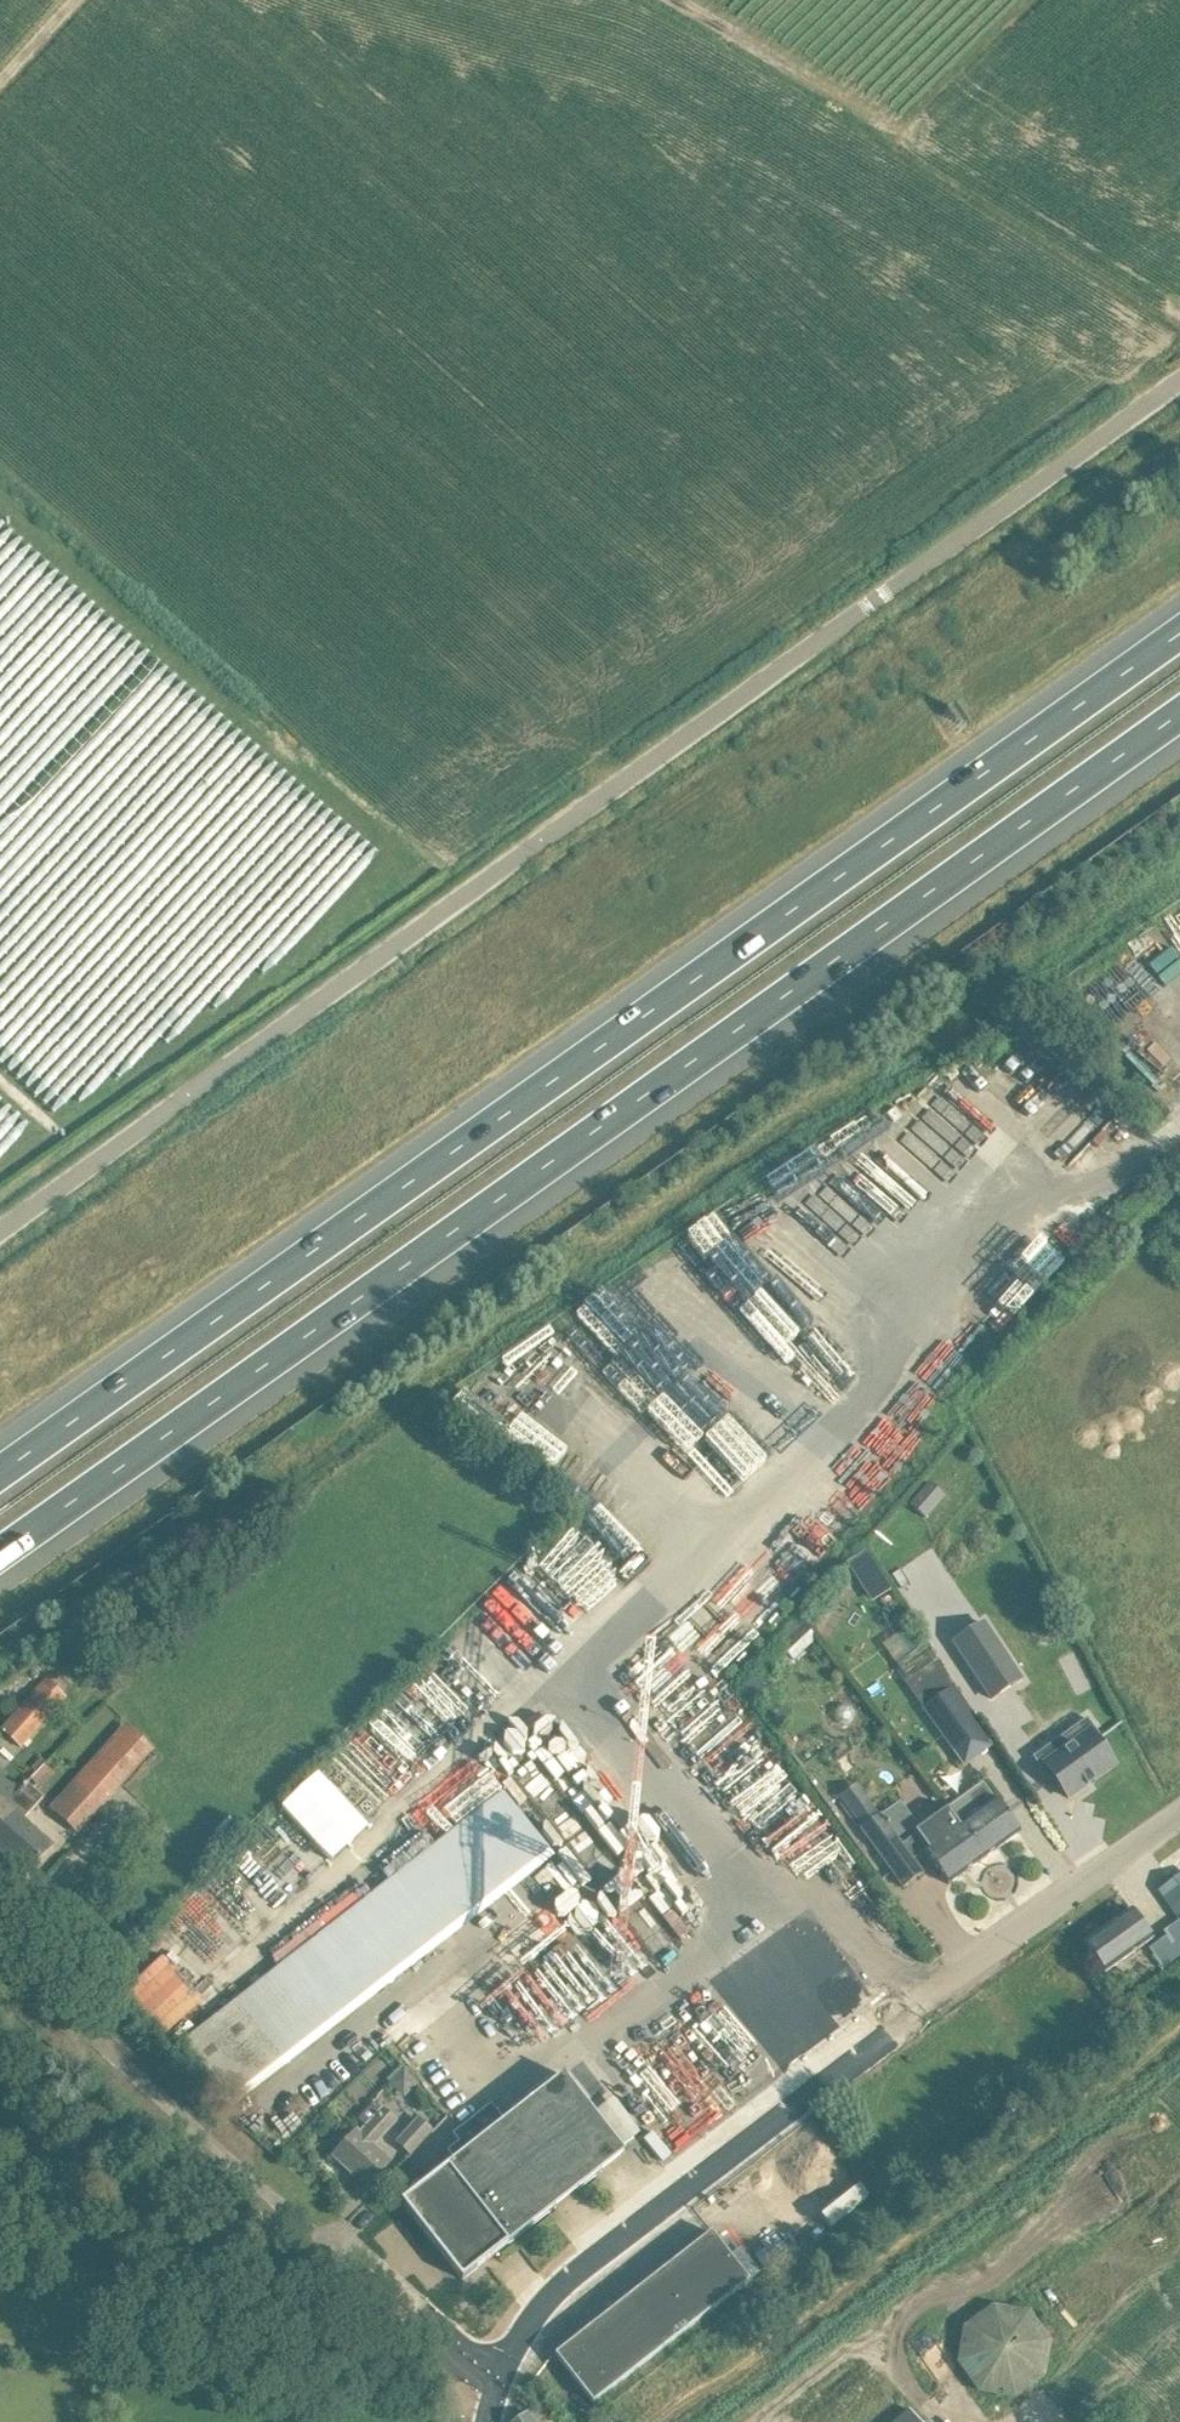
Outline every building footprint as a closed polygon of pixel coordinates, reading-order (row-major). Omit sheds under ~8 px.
[(588,1292),(550,1326),(593,1373),(631,1339),(588,1292)] [(661,1390),(634,1415),(676,1459),(687,1449),(728,1493),(770,1454),(735,1416),(734,1417),(716,1397),(705,1407),(715,1417),(700,1431),(661,1390)] [(930,1483),(911,1505),(925,1518),(944,1496),(930,1483)] [(580,1507),(520,1564),(566,1612),(627,1555),(580,1507)] [(861,1560),(859,1561),(877,1591),(888,1585),(869,1555),(861,1560)] [(200,1566),(187,1579),(200,1591),(212,1578),(200,1566)] [(851,1573),(841,1580),(850,1592),(859,1586),(851,1573)] [(796,1619),(774,1641),(794,1661),(816,1639),(796,1619)] [(981,1620),(952,1639),(988,1695),(1018,1676),(981,1620)] [(922,1646),(896,1664),(907,1680),(937,1660),(926,1644),(922,1646)] [(907,1680),(904,1682),(942,1739),(975,1717),(946,1674),(937,1660),(907,1680)] [(0,1728),(21,1747),(67,1697),(46,1678),(0,1728)] [(1087,1718),(1033,1757),(1050,1782),(1055,1779),(1069,1798),(1086,1785),(1087,1787),(1089,1786),(1088,1785),(1093,1782),(1093,1783),(1095,1782),(1094,1780),(1114,1765),(1099,1743),(1103,1740),(1087,1718)] [(125,1722),(50,1804),(54,1808),(79,1831),(122,1785),(152,1753),(155,1749),(125,1722)] [(44,1764),(31,1777),(41,1786),(53,1773),(44,1764)] [(20,1789),(0,1771),(0,1812),(20,1789)] [(42,1857),(52,1845),(23,1819),(43,1798),(26,1783),(20,1789),(0,1812),(0,1852),(26,1875),(42,1857)] [(171,2038),(221,2105),(550,1861),(500,1794),(171,2038)] [(966,1795),(949,1808),(951,1811),(984,1858),(1020,1833),(1006,1813),(996,1798),(994,1800),(978,1811),(966,1795)] [(881,1814),(860,1829),(903,1888),(923,1873),(898,1837),(916,1825),(901,1802),(882,1815),(881,1814)] [(945,1815),(915,1837),(934,1864),(949,1884),(984,1858),(951,1811),(945,1815)] [(1160,1890),(1179,1918),(1179,1875),(1160,1890)] [(1153,1939),(1132,1909),(1084,1943),(1105,1972),(1153,1939)] [(1153,1953),(1163,1966),(1179,1954),(1179,1934),(1153,1953)] [(405,2070),(390,2084),(403,2098),(418,2084),(405,2070)] [(462,2279),(624,2153),(563,2075),(504,2121),(491,2104),(453,2134),(459,2141),(447,2150),(455,2160),(422,2186),(418,2180),(410,2186),(415,2191),(402,2201),(462,2279)] [(998,2104),(1011,2094),(1004,2084),(990,2094),(998,2104)] [(369,2184),(385,2166),(391,2160),(374,2145),(396,2121),(374,2102),(359,2120),(366,2126),(360,2133),(357,2130),(333,2156),(347,2169),(349,2166),(369,2184)] [(418,2118),(397,2142),(410,2154),(431,2131),(418,2118)] [(711,2232),(555,2354),(593,2403),(749,2280),(711,2232)] [(956,2362),(979,2392),(1014,2398),(1044,2376),(1051,2340),(1029,2310),(992,2304),(963,2327),(956,2362)] [(535,2407),(517,2421),(518,2421),(546,2421),(535,2407)] [(910,2409),(894,2421),(920,2421),(910,2409)] [(601,2413),(588,2421),(608,2421),(601,2413)]
